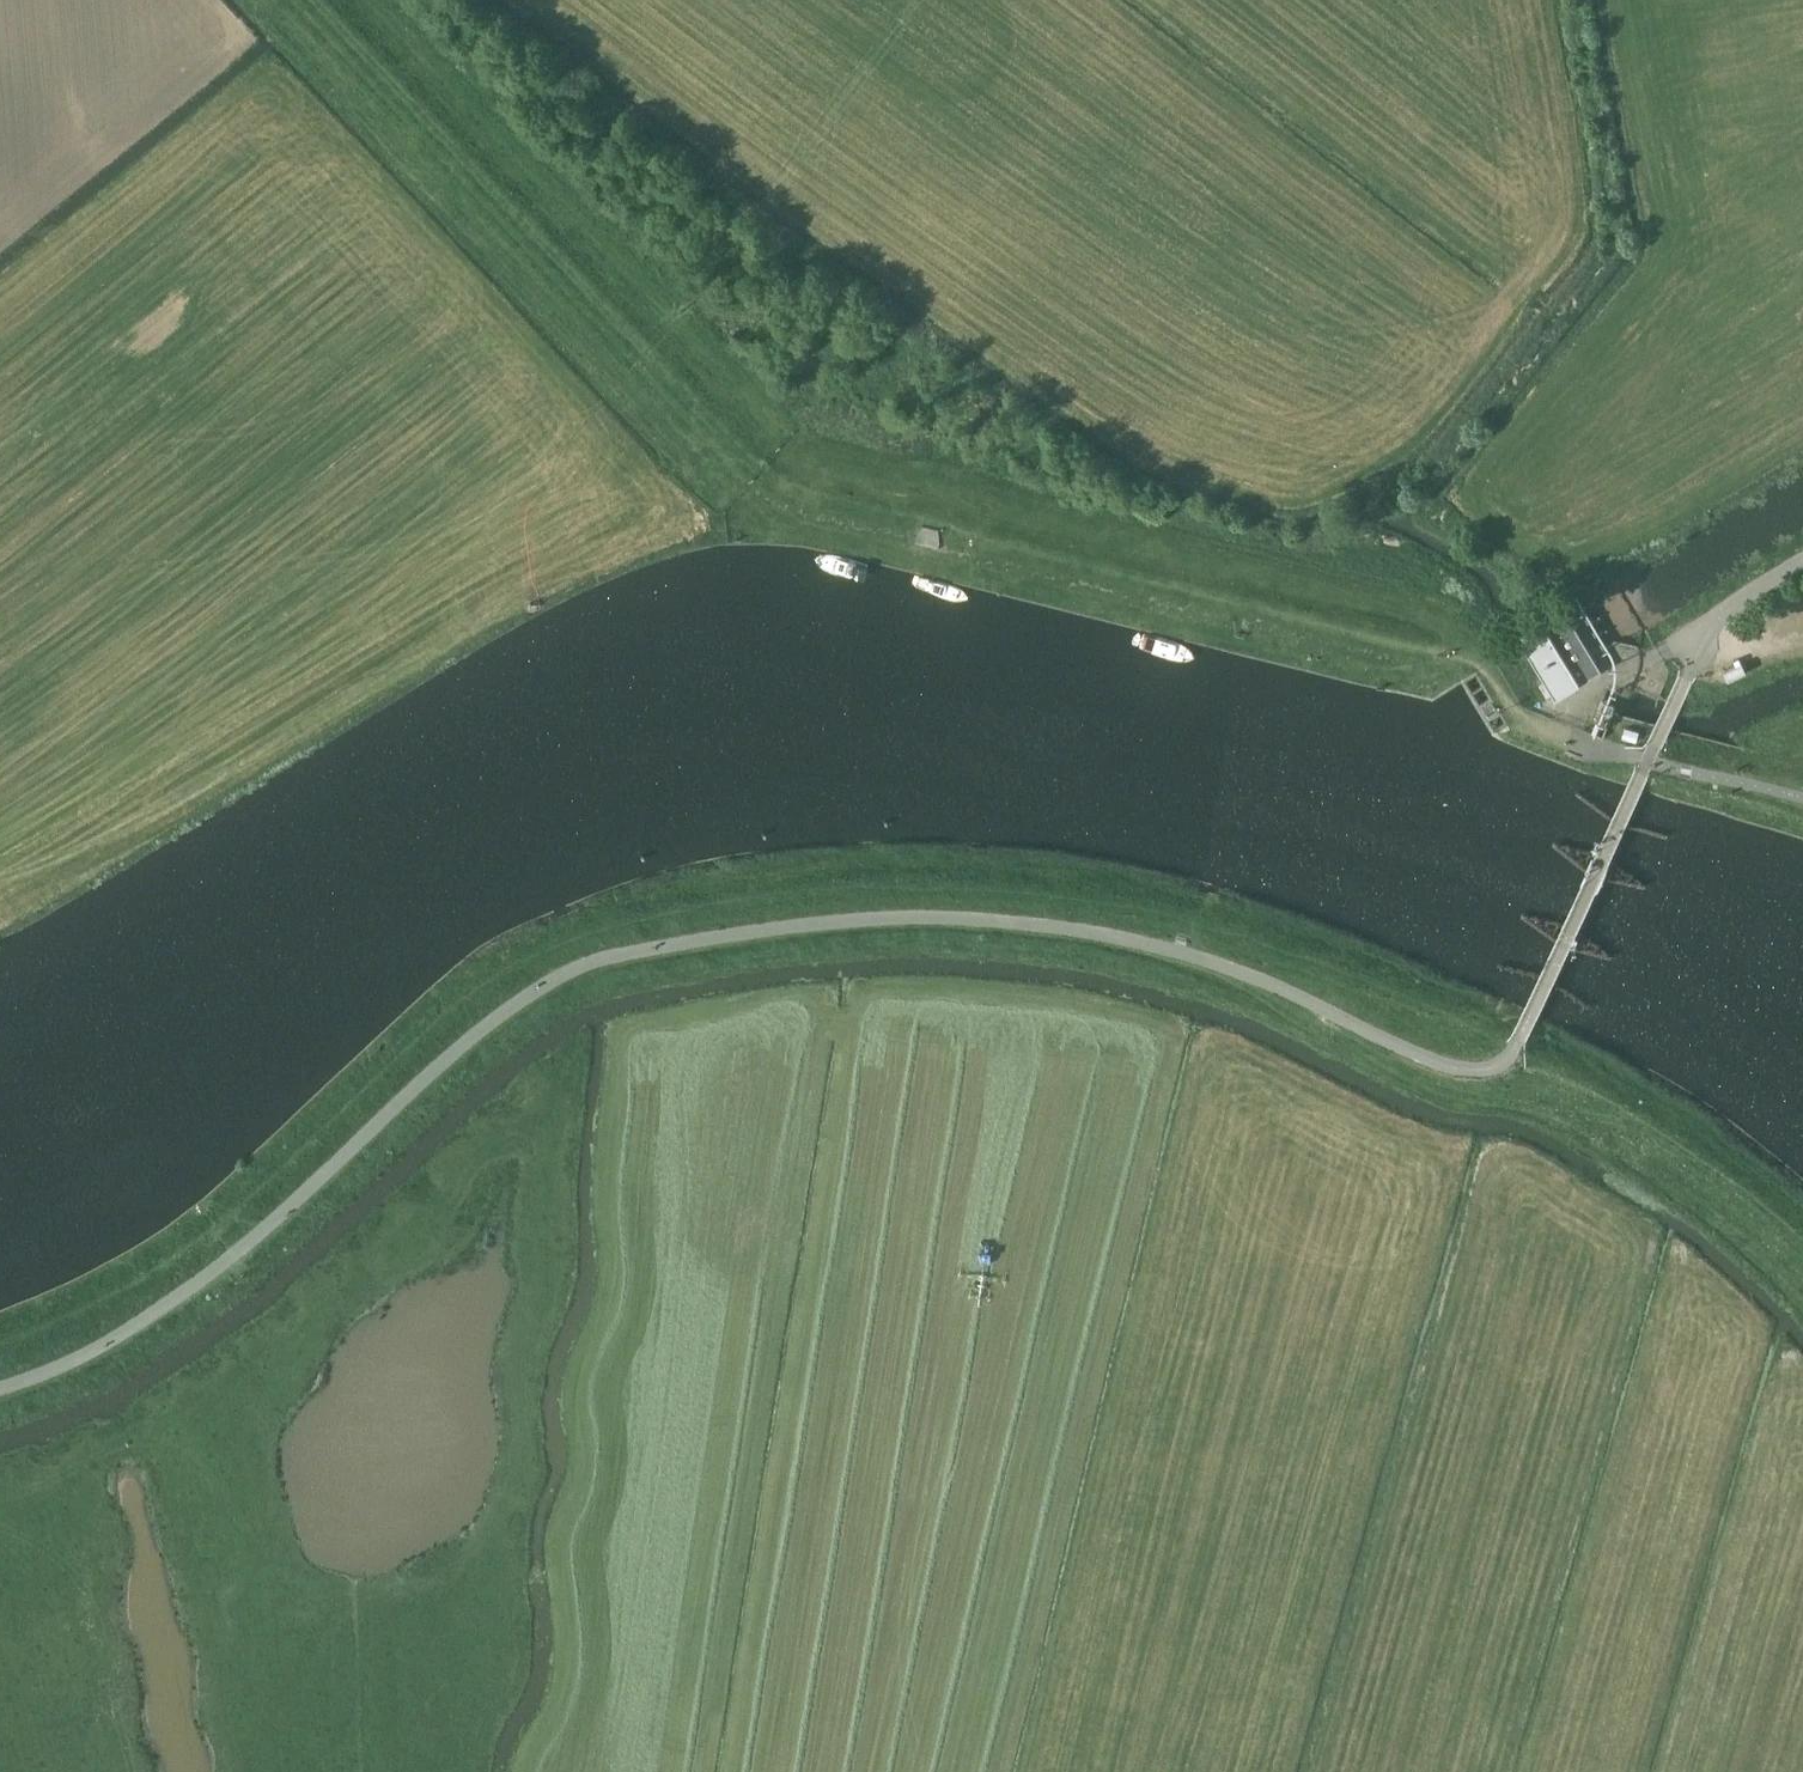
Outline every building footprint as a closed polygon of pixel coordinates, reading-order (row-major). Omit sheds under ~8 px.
[(940,548),(941,529),(920,524),(915,541),(940,548)] [(1577,674),(1596,663),(1573,625),(1576,624),(1568,610),(1546,624),(1549,629),(1525,643),(1557,696),(1582,681),(1577,674)] [(1625,728),(1622,738),(1637,742),(1640,732),(1625,728)]
